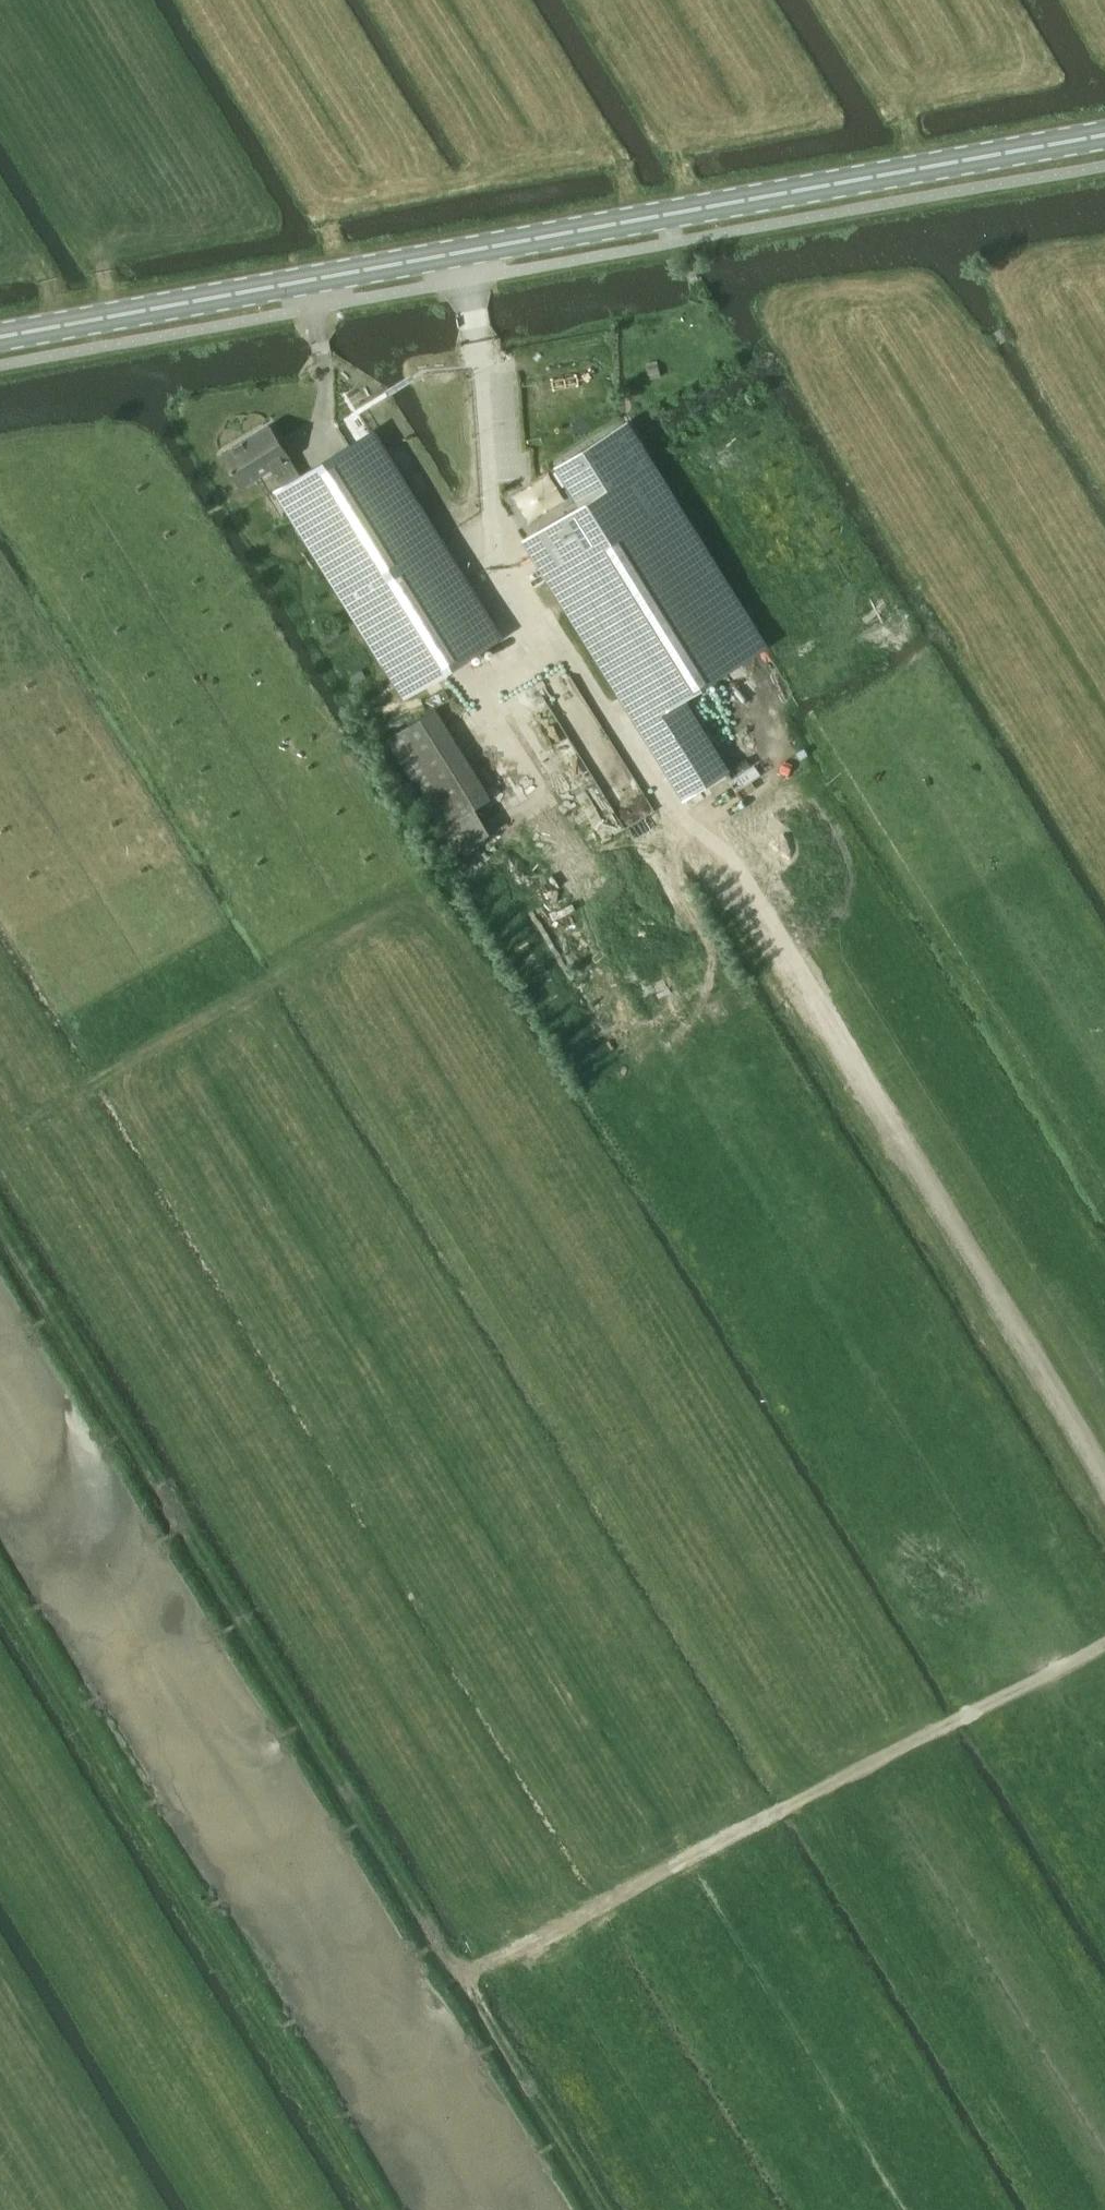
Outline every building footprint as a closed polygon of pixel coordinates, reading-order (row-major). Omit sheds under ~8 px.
[(566,513),(524,539),(684,796),(726,771),(680,697),(763,646),(681,513),(625,423),(556,465),(581,504),(566,513)] [(282,488),(300,476),(269,425),(221,454),(241,487),(270,469),(282,488)] [(282,488),(277,490),(278,490),(406,696),(499,638),(371,432),(300,476),(282,488)] [(333,625),(318,634),(324,644),(339,634),(333,625)] [(489,803),(434,710),(387,738),(442,831),(489,803)] [(686,1026),(595,877),(567,894),(658,1043),(686,1026)]
